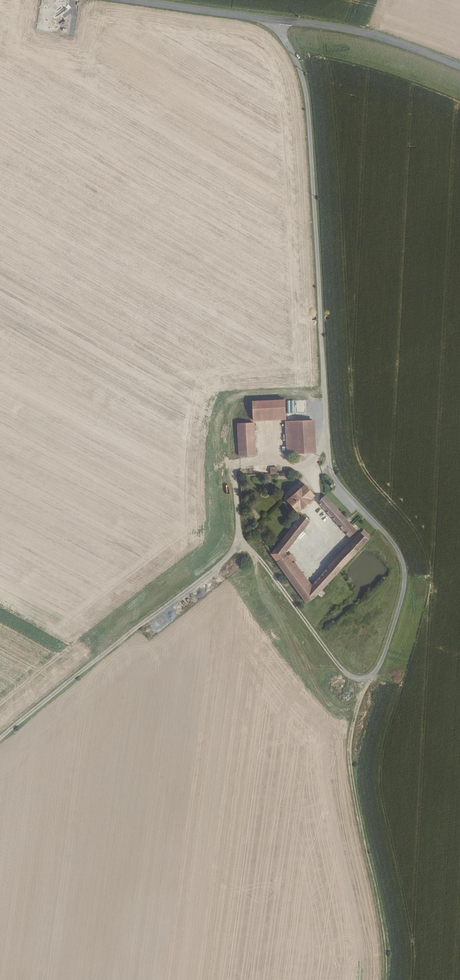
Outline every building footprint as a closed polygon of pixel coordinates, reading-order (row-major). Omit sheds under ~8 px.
[(44,28),(41,23),(49,17),(45,11),(23,26),(30,36),(34,34),(32,30),(33,29),(36,33),(44,28)] [(286,419),(285,400),(252,402),(253,421),(286,419)] [(305,403),(297,403),(297,411),(305,411),(305,403)] [(315,452),(314,420),(296,421),(298,453),(308,453),(315,452)] [(298,455),(308,455),(308,453),(298,453),(296,421),(285,422),(286,454),(291,453),(292,457),(298,457),(298,455)] [(253,424),(238,424),(239,456),(255,456),(253,424)] [(310,498),(314,493),(304,483),(299,488),(300,490),(293,496),(292,495),(287,499),(297,509),(301,505),(302,506),(310,499),(310,498)] [(351,525),(324,495),(318,502),(347,536),(357,527),(355,524),(356,524),(355,522),(351,525)] [(283,550),(309,521),(301,514),(270,552),(276,561),(285,553),(283,550)] [(368,533),(362,528),(310,582),(300,594),(305,601),(316,595),(334,574),(337,570),(340,567),(368,536),(366,534),(368,533)] [(296,559),(291,552),(286,555),(291,562),(294,560),(296,559)] [(286,555),(285,553),(276,561),(300,594),(310,582),(294,560),(291,562),(286,555)]
